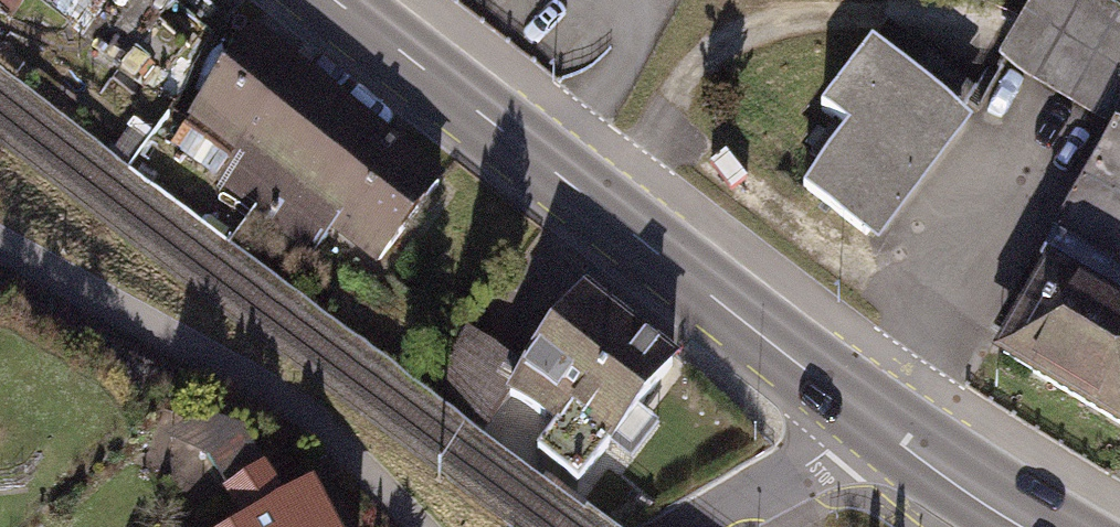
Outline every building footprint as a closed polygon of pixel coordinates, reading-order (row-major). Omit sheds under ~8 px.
[(1088,0),(1037,0),(1001,61),(1119,130),(1119,19),(1088,0)] [(304,56),(264,25),(190,119),(341,236),(415,142),(374,110),(304,56)] [(971,125),(867,48),(815,119),(844,140),(803,195),(878,250),(971,125)] [(1119,141),(994,360),(1119,431),(1119,141)] [(684,334),(556,225),(448,351),(576,460),(684,334)] [(315,500),(297,486),(274,481),(250,484),(237,499),(233,514),(235,526),(329,526),(315,500)]
